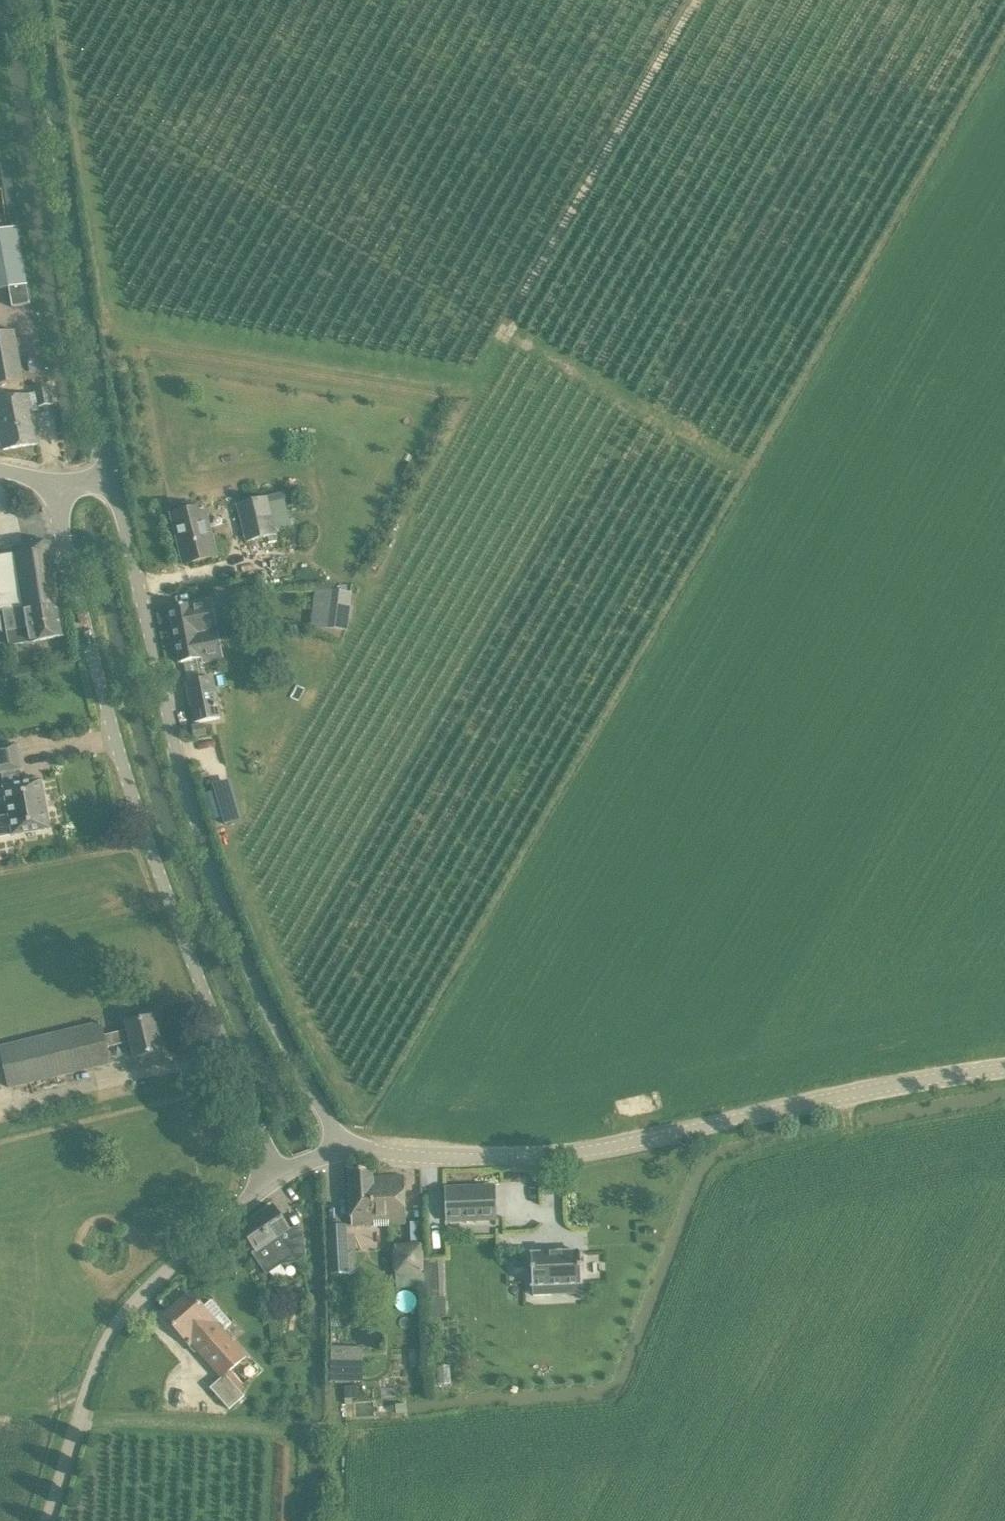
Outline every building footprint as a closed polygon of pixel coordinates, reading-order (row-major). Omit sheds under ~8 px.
[(30,304),(16,229),(0,232),(0,290),(8,288),(12,308),(30,304)] [(23,381),(14,331),(0,334),(0,385),(23,381)] [(34,419),(32,412),(39,411),(39,407),(53,404),(50,387),(35,390),(36,394),(0,400),(0,425),(34,419)] [(34,419),(0,425),(0,436),(3,450),(38,444),(34,419)] [(277,535),(276,531),(291,527),(284,499),(269,503),(268,497),(236,505),(246,543),(277,535)] [(184,564),(218,556),(205,506),(172,515),(184,564)] [(3,612),(10,646),(30,642),(31,643),(65,637),(59,604),(50,543),(13,548),(14,553),(0,556),(0,613),(3,612)] [(327,591),(323,628),(346,631),(351,594),(327,591)] [(195,602),(170,607),(174,630),(190,626),(192,634),(209,632),(218,631),(212,600),(195,603),(195,602)] [(190,626),(174,630),(180,663),(182,663),(186,683),(185,683),(193,722),(217,717),(209,678),(204,679),(203,663),(223,659),(218,631),(209,632),(192,634),(190,626)] [(206,735),(204,726),(193,729),(195,737),(206,735)] [(0,745),(0,771),(3,784),(2,784),(8,814),(0,816),(0,835),(11,833),(11,834),(49,827),(40,778),(19,782),(17,769),(20,768),(16,742),(0,745)] [(214,790),(204,792),(212,819),(222,816),(225,825),(242,820),(230,780),(212,785),(214,790)] [(124,1023),(126,1030),(105,1035),(101,1021),(0,1046),(0,1054),(9,1089),(112,1064),(108,1047),(129,1042),(133,1059),(149,1055),(150,1058),(159,1055),(159,1053),(163,1052),(154,1016),(124,1023)] [(351,1226),(405,1223),(403,1176),(373,1177),(373,1169),(348,1170),(351,1226)] [(495,1220),(494,1194),(494,1187),(446,1189),(447,1221),(495,1220)] [(273,1206),(240,1228),(256,1251),(252,1253),(266,1274),(283,1263),(281,1261),(292,1254),(297,1262),(305,1256),(302,1228),(289,1229),(273,1206)] [(349,1274),(346,1226),(328,1227),(331,1275),(349,1274)] [(393,1244),(392,1274),(422,1274),(423,1244),(393,1244)] [(581,1284),(580,1252),(561,1253),(561,1252),(550,1253),(531,1254),(532,1286),(533,1286),(533,1296),(551,1295),(551,1285),(581,1284)] [(428,1296),(446,1296),(445,1257),(427,1258),(428,1296)] [(211,1301),(203,1308),(190,1294),(187,1297),(185,1296),(178,1302),(180,1304),(165,1317),(189,1344),(190,1343),(221,1377),(210,1387),(229,1409),(244,1396),(225,1374),(245,1356),(223,1331),(231,1323),(211,1301)] [(330,1380),(364,1381),(364,1346),(330,1345),(330,1380)] [(344,1387),(346,1399),(358,1398),(358,1386),(344,1387)]
